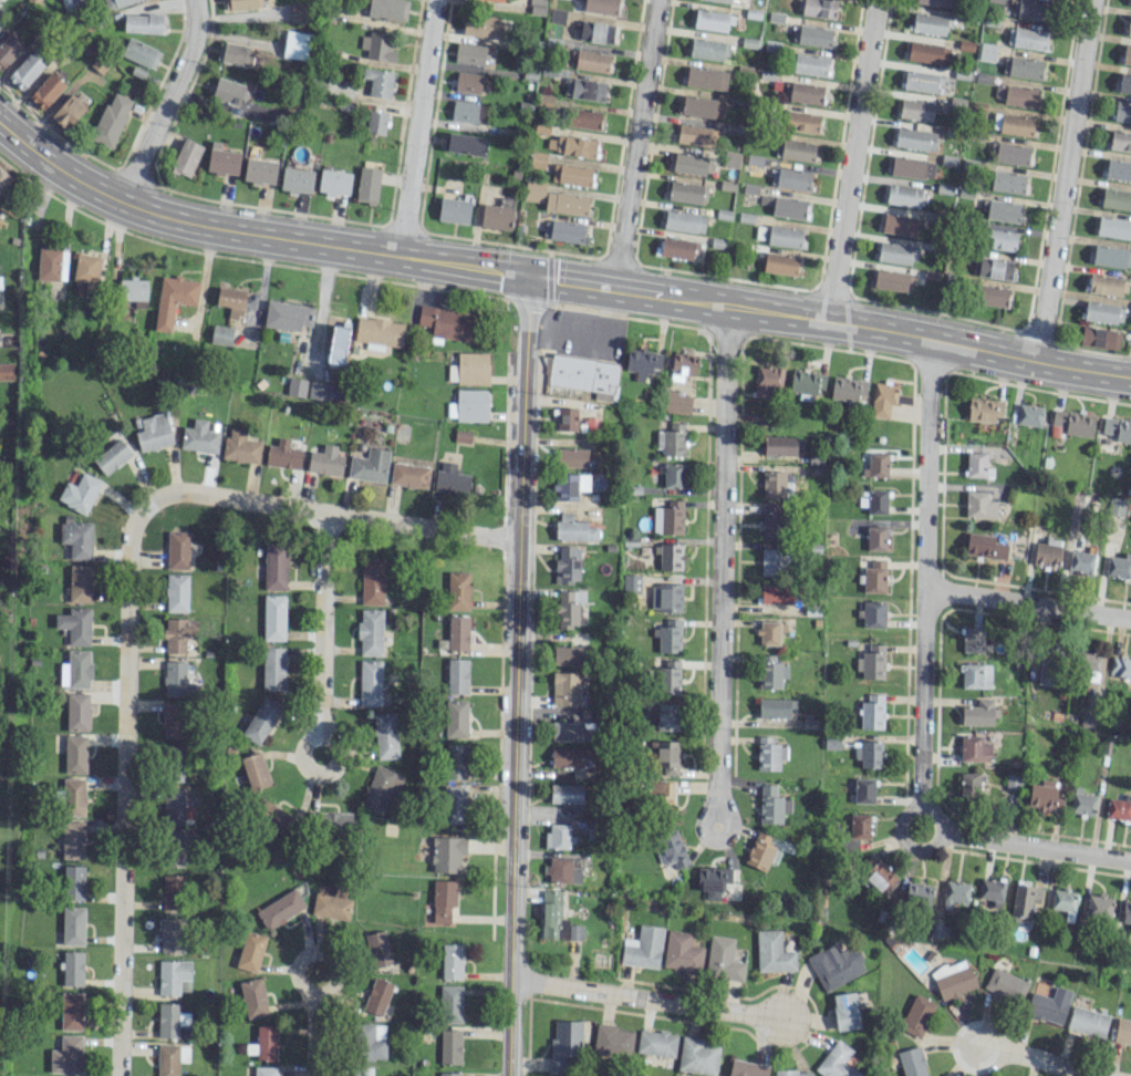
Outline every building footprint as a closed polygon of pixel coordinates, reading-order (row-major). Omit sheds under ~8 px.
[(140,0),(103,0),(105,9),(140,0)] [(225,9),(258,8),(258,0),(224,0),(225,9)] [(367,17),(406,21),(408,0),(369,0),(367,17)] [(545,0),(531,0),(529,13),(544,15),(545,0)] [(616,15),(617,0),(585,0),(584,12),(616,15)] [(797,14),(834,17),(835,0),(797,0),(797,14)] [(1030,0),(1013,0),(1010,17),(1045,21),(1047,2),(1030,0)] [(565,10),(551,8),(548,21),(563,24),(565,10)] [(726,31),(727,24),(733,24),(734,13),(695,9),(693,28),(726,31)] [(911,30),(944,36),(946,26),(950,27),(952,18),(915,11),(911,30)] [(463,35),(501,39),(503,17),(465,13),(463,35)] [(164,14),(124,14),(123,32),(163,33),(164,14)] [(614,24),(581,21),(579,41),(612,43),(614,24)] [(831,27),(793,25),(792,44),(830,46),(831,27)] [(308,29),(290,27),(289,43),(306,44),(308,29)] [(1006,46),(1045,50),(1047,31),(1008,27),(1006,46)] [(9,31),(0,41),(0,71),(1,71),(25,45),(9,31)] [(367,49),(365,58),(394,62),(396,49),(387,48),(389,36),(362,32),(359,48),(367,49)] [(728,43),(692,37),(689,56),(725,62),(728,43)] [(120,56),(154,68),(161,50),(127,38),(120,56)] [(950,46),(910,40),(907,59),(947,65),(950,46)] [(454,61),(483,66),(486,46),(457,41),(454,61)] [(1124,45),(1122,63),(1130,64),(1130,46),(1124,45)] [(607,72),(610,53),(577,49),(575,69),(607,72)] [(22,91),(44,65),(30,52),(7,77),(22,91)] [(828,57),(795,52),(792,71),(825,77),(828,57)] [(1002,74),(1040,80),(1043,60),(1005,54),(1002,74)] [(728,72),(687,65),(684,84),(724,91),(728,72)] [(370,79),(368,96),(391,98),(394,71),(363,68),(362,78),(370,79)] [(903,90),(935,92),(937,72),(905,70),(903,90)] [(42,110),(66,85),(51,71),(28,96),(42,110)] [(455,92),(480,94),(481,74),(456,72),(455,92)] [(1130,93),(1130,74),(1119,73),(1118,92),(1130,93)] [(246,85),(217,77),(211,99),(241,107),(246,85)] [(605,83),(566,77),(563,95),(602,101),(605,83)] [(787,81),(785,101),(821,105),(823,85),(787,81)] [(1042,90),(1006,84),(1003,103),(1039,109),(1042,90)] [(132,100),(111,91),(90,140),(112,148),(132,100)] [(65,130),(86,107),(70,93),(50,117),(65,130)] [(553,95),(539,93),(536,108),(551,110),(553,95)] [(680,113),(722,119),(725,101),(683,95),(680,113)] [(931,122),(934,102),(902,97),(899,117),(931,122)] [(478,103),(453,100),(451,120),(476,123),(478,103)] [(1130,122),(1130,103),(1116,101),(1113,120),(1130,122)] [(600,110),(569,107),(568,126),(598,129),(600,110)] [(819,114),(785,110),(783,129),(817,133),(819,114)] [(366,133),(385,134),(386,112),(367,111),(366,133)] [(1034,118),(1001,113),(998,132),(1032,137),(1034,118)] [(710,145),(711,126),(677,125),(676,144),(710,145)] [(895,147),(935,150),(936,130),(896,128),(895,147)] [(1112,129),(1109,149),(1130,152),(1130,132),(1112,129)] [(486,137),(448,133),(446,152),(485,156),(486,137)] [(597,141),(548,134),(546,151),(594,157),(597,141)] [(190,178),(202,144),(182,137),(171,171),(190,178)] [(774,157),(812,161),(814,142),(776,138),(774,157)] [(1030,147),(992,140),(989,159),(1026,165),(1030,147)] [(219,150),(220,142),(210,141),(207,173),(238,175),(240,152),(219,150)] [(709,176),(712,157),(675,151),(672,170),(709,176)] [(737,167),(739,152),(724,151),(723,166),(737,167)] [(529,167),(544,168),(545,152),(531,152),(529,167)] [(277,162),(246,157),(243,180),(273,185),(277,162)] [(933,178),(934,159),(892,157),(890,175),(933,178)] [(1107,160),(1105,178),(1130,181),(1130,162),(1107,160)] [(589,188),(592,169),(554,163),(551,181),(589,188)] [(315,171),(283,166),(280,190),(311,194),(315,171)] [(12,178),(0,167),(0,190),(12,178)] [(379,169),(359,167),(356,201),(376,203),(379,169)] [(349,196),(351,172),(320,169),(318,193),(349,196)] [(770,187),(809,189),(810,170),(771,169),(770,187)] [(990,190),(1024,194),(1025,174),(992,171),(990,190)] [(523,200),(543,202),(545,181),(525,180),(523,200)] [(706,204),(708,185),(670,181),(668,200),(706,204)] [(924,188),(887,185),(886,204),(922,207),(924,188)] [(1103,187),(1100,206),(1130,210),(1130,191),(1103,187)] [(544,209),(585,217),(588,198),(547,190),(544,209)] [(806,200),(774,196),(771,215),(803,219),(806,200)] [(483,203),(480,226),(509,231),(514,199),(500,197),(498,205),(483,203)] [(470,200),(440,198),(437,221),(468,223),(470,200)] [(984,220),(1019,221),(1020,202),(984,200),(984,220)] [(704,213),(665,210),(664,229),(703,232),(704,213)] [(917,216),(883,213),(881,232),(916,235),(917,216)] [(1099,216),(1096,234),(1130,240),(1130,221),(1099,216)] [(584,242),(586,224),(545,220),(543,238),(584,242)] [(801,247),(802,227),(768,226),(768,245),(801,247)] [(984,249),(1015,250),(1016,231),(985,229),(984,249)] [(699,242),(662,236),(659,254),(697,260),(699,242)] [(878,261),(910,264),(912,245),(879,242),(878,261)] [(1130,249),(1130,248),(1093,246),(1092,265),(1130,267),(1130,249)] [(37,280),(66,281),(67,250),(38,248),(37,280)] [(760,252),(759,262),(763,262),(763,272),(796,275),(797,256),(760,252)] [(73,280),(97,282),(100,256),(76,253),(73,280)] [(978,277),(1013,279),(1014,260),(979,258),(978,277)] [(912,274),(876,268),(873,286),(908,293),(912,274)] [(1087,291),(1123,298),(1127,279),(1091,272),(1087,291)] [(161,275),(153,330),(171,332),(175,303),(196,306),(200,281),(161,275)] [(134,307),(146,308),(148,278),(129,277),(129,279),(120,279),(119,299),(134,300),(134,307)] [(1007,306),(1008,288),(976,285),(975,303),(1007,306)] [(216,305),(229,306),(228,318),(241,319),(244,290),(218,288),(216,305)] [(264,327),(300,330),(300,326),(312,327),(313,305),(266,301),(264,327)] [(1122,323),(1123,304),(1085,302),(1084,320),(1122,323)] [(420,305),(417,324),(432,326),(430,336),(472,342),(476,312),(420,305)] [(402,347),(404,321),(357,316),(354,341),(366,342),(365,349),(383,351),(384,345),(402,347)] [(332,324),(326,362),(341,364),(347,327),(332,324)] [(233,327),(212,325),(210,343),(231,345),(233,327)] [(1080,346),(1118,348),(1119,329),(1081,327),(1080,346)] [(660,369),(661,351),(627,349),(626,374),(651,375),(651,368),(660,369)] [(489,353),(457,352),(457,384),(488,384),(489,353)] [(696,354),(672,353),(671,374),(696,375),(696,354)] [(595,390),(594,399),(615,401),(619,362),(551,355),(547,385),(595,390)] [(13,379),(12,363),(0,363),(0,379),(13,379)] [(770,389),(779,390),(783,369),(757,365),(752,394),(768,397),(770,389)] [(799,392),(798,396),(822,399),(825,374),(792,369),(789,391),(799,392)] [(306,379),(288,377),(286,394),(305,396),(306,379)] [(867,380),(833,377),(830,400),(856,402),(857,395),(865,395),(867,380)] [(308,398),(330,400),(331,382),(309,381),(308,398)] [(898,385),(874,382),(869,415),(888,418),(890,404),(895,405),(898,385)] [(447,419),(488,421),(488,390),(457,389),(456,403),(447,402),(447,419)] [(691,396),(676,395),(676,390),(664,389),(662,410),(690,413),(691,396)] [(1002,420),(1002,400),(969,399),(968,419),(1002,420)] [(1017,423),(1040,426),(1042,406),(1018,404),(1017,423)] [(577,430),(577,408),(558,408),(558,430),(577,430)] [(1091,437),(1094,414),(1053,409),(1051,424),(1065,426),(1064,434),(1091,437)] [(173,445),(166,412),(139,417),(142,430),(135,431),(139,451),(173,445)] [(182,426),(180,449),(217,453),(219,431),(206,430),(207,419),(193,418),(192,427),(182,426)] [(1113,433),(1113,442),(1130,443),(1130,420),(1103,418),(1102,433),(1113,433)] [(658,430),(657,456),(684,456),(684,423),(669,423),(669,431),(658,430)] [(261,442),(245,440),(246,429),(226,427),(223,459),(259,463),(261,442)] [(457,430),(455,441),(470,443),(473,432),(457,430)] [(764,454),(802,454),(803,437),(764,436),(764,454)] [(132,453),(119,437),(92,459),(105,475),(132,453)] [(277,445),(267,445),(265,466),(299,468),(301,449),(288,448),(289,438),(277,437),(277,445)] [(342,475),(343,455),(336,455),(337,445),(323,444),(323,451),(309,451),(308,473),(342,475)] [(351,455),(347,476),(385,482),(390,451),(369,447),(366,457),(351,455)] [(587,467),(588,449),(558,448),(557,466),(587,467)] [(887,477),(888,452),(866,452),(865,476),(887,477)] [(966,476),(986,476),(986,452),(966,452),(966,476)] [(456,463),(438,461),(434,490),(467,494),(470,475),(455,472),(456,463)] [(429,466),(392,462),(390,484),(427,488),(429,466)] [(664,488),(683,488),(684,464),(664,463),(664,488)] [(762,498),(784,498),(785,471),(763,471),(762,498)] [(86,514),(101,481),(82,472),(75,486),(66,481),(56,500),(86,514)] [(589,473),(554,474),(555,501),(577,500),(577,491),(589,491),(589,473)] [(886,514),(887,490),(858,490),(858,507),(867,507),(867,513),(886,514)] [(965,517),(996,517),(996,501),(988,500),(988,492),(966,491),(965,517)] [(1107,514),(1123,516),(1125,498),(1109,497),(1107,514)] [(683,533),(682,500),(667,500),(667,507),(653,507),(653,533),(683,533)] [(761,538),(780,539),(781,504),(762,504),(761,538)] [(597,540),(598,527),(586,527),(586,521),(572,520),(572,512),(557,512),(557,539),(597,540)] [(91,560),(92,522),(72,522),(72,516),(61,515),(61,543),(70,543),(69,559),(91,560)] [(866,550),(886,551),(887,527),(866,526),(866,550)] [(167,569),(188,569),(189,532),(167,531),(167,569)] [(1007,544),(993,542),(994,535),(967,532),(965,554),(1005,559),(1007,544)] [(1060,539),(1045,538),(1045,542),(1034,542),(1033,565),(1058,566),(1060,539)] [(264,589),(286,590),(287,545),(265,544),(264,589)] [(683,570),(683,553),(682,553),(682,544),(658,544),(657,570),(683,570)] [(554,583),(579,583),(580,547),(560,546),(559,559),(555,558),(554,583)] [(761,574),(788,574),(787,548),(761,549),(761,574)] [(1068,571),(1093,574),(1095,553),(1070,551),(1068,571)] [(1108,554),(1105,575),(1129,578),(1130,557),(1108,554)] [(384,559),(383,604),(362,604),(363,559),(384,559)] [(863,593),(885,592),(885,559),(870,560),(870,567),(860,567),(861,582),(862,582),(863,593)] [(92,565),(69,565),(69,602),(91,603),(92,565)] [(447,609),(469,610),(470,572),(448,572),(447,609)] [(188,574),(166,574),(166,612),(188,612),(188,574)] [(681,612),(682,585),(651,584),(650,611),(681,612)] [(760,603),(791,604),(792,585),(760,585),(760,603)] [(585,591),(558,590),(557,627),(578,627),(579,602),(585,602),(585,591)] [(263,640),(284,640),(285,595),(264,595),(263,640)] [(885,602),(860,601),(859,617),(862,617),(862,627),(884,627),(885,602)] [(54,614),(54,628),(68,628),(68,645),(90,645),(90,608),(69,608),(69,614),(54,614)] [(383,610),(359,609),(358,655),(382,655),(383,610)] [(450,617),(449,650),(468,651),(469,617),(450,617)] [(164,652),(186,653),(186,640),(197,641),(197,619),(165,618),(164,652)] [(658,653),(680,653),(680,618),(665,618),(665,627),(652,627),(652,636),(658,636),(658,653)] [(779,645),(779,632),(785,632),(786,621),(758,621),(758,644),(779,645)] [(983,651),(982,628),(962,628),(963,652),(983,651)] [(883,679),(884,645),(868,644),(868,651),(858,651),(857,670),(861,671),(861,678),(883,679)] [(553,664),(583,664),(583,646),(553,646),(553,664)] [(284,690),(285,647),(263,647),(262,689),(284,690)] [(90,651),(68,650),(67,663),(60,662),(60,687),(90,687),(90,651)] [(1098,681),(1100,654),(1080,652),(1078,679),(1098,681)] [(759,689),(781,689),(781,678),(787,678),(787,663),(774,663),(774,655),(760,654),(759,689)] [(1112,656),(1109,675),(1130,679),(1130,659),(1112,656)] [(468,659),(447,659),(447,693),(468,693),(468,659)] [(184,684),(185,661),(165,660),(164,694),(194,695),(195,684),(184,684)] [(361,660),(360,705),(382,705),(383,660),(361,660)] [(679,660),(659,660),(659,694),(679,694),(679,660)] [(961,688),(990,688),(991,664),(962,663),(961,688)] [(1050,684),(1051,670),(1053,671),(1053,665),(1040,664),(1039,684),(1050,684)] [(578,672),(552,672),(552,704),(578,704),(578,672)] [(88,730),(89,693),(67,693),(66,730),(88,730)] [(860,728),(882,728),(883,694),(867,694),(867,702),(861,702),(860,728)] [(283,707),(264,695),(240,734),(259,746),(283,707)] [(961,724),(996,725),(996,708),(992,708),(992,699),(977,698),(977,705),(961,705),(961,724)] [(796,699),(759,699),(758,717),(789,717),(789,708),(796,708),(796,699)] [(445,737),(467,737),(467,700),(445,700),(445,737)] [(162,739),(186,738),(186,703),(162,704),(162,739)] [(678,731),(678,704),(657,704),(657,731),(678,731)] [(374,713),(375,759),(398,758),(397,713),(374,713)] [(581,740),(581,722),(551,722),(551,740),(581,740)] [(64,773),(86,773),(87,736),(65,735),(64,773)] [(779,770),(779,759),(786,759),(786,745),(773,744),(773,736),(757,736),(757,770),(779,770)] [(960,761),(990,761),(991,744),(982,744),(982,736),(960,736),(960,761)] [(678,774),(679,741),(652,741),(651,767),(663,767),(663,774),(678,774)] [(860,767),(881,768),(882,743),(854,742),(854,759),(860,759),(860,767)] [(467,779),(468,744),(446,744),(445,778),(467,779)] [(184,781),(182,745),(164,746),(165,781),(184,781)] [(551,766),(581,767),(582,749),(551,748),(551,766)] [(240,757),(250,790),(270,784),(260,751),(240,757)] [(382,814),(388,791),(398,793),(403,773),(373,765),(362,808),(382,814)] [(982,773),(960,772),(959,796),(981,797),(982,773)] [(63,815),(84,816),(85,779),(64,778),(63,815)] [(874,778),(854,778),(854,803),(874,803),(874,778)] [(1030,783),(1028,807),(1061,810),(1063,795),(1055,794),(1056,780),(1041,779),(1041,784),(1030,783)] [(648,808),(673,809),(674,782),(649,781),(648,808)] [(550,802),(582,803),(582,784),(551,784),(550,802)] [(782,823),(782,812),(790,813),(790,798),(776,797),(776,785),(760,784),(759,823),(782,823)] [(464,786),(442,785),(441,823),(463,823),(464,786)] [(1082,787),(1073,787),(1071,812),(1094,814),(1096,795),(1082,793),(1082,787)] [(163,789),(163,822),(183,822),(184,789),(163,789)] [(251,815),(284,836),(296,819),(263,797),(251,815)] [(1109,797),(1105,816),(1128,821),(1130,807),(1130,801),(1109,797)] [(319,832),(351,833),(351,813),(319,812),(319,832)] [(869,814),(850,814),(850,838),(843,838),(843,849),(858,849),(858,839),(870,838),(869,814)] [(61,857),(84,857),(84,821),(62,821),(61,857)] [(574,847),(574,835),(568,835),(569,824),(546,824),(546,847),(574,847)] [(661,865),(673,860),(676,869),(689,864),(675,828),(657,835),(663,850),(656,852),(661,865)] [(183,867),(184,831),(164,831),(164,866),(183,867)] [(765,870),(774,847),(768,844),(771,836),(756,831),(744,863),(765,870)] [(466,854),(466,837),(432,836),(431,872),(459,873),(460,853),(466,854)] [(863,864),(868,868),(861,875),(882,894),(897,878),(872,854),(863,864)] [(548,881),(580,883),(581,858),(549,857),(548,881)] [(84,866),(64,866),(64,900),(84,900),(84,866)] [(721,900),(722,883),(730,883),(731,868),(697,867),(696,890),(705,890),(704,899),(721,900)] [(163,907),(183,908),(183,875),(163,875),(163,907)] [(992,905),(1000,907),(1005,882),(981,878),(978,897),(993,900),(992,905)] [(450,923),(451,906),(456,906),(456,881),(433,880),(432,923),(450,923)] [(965,913),(970,883),(946,880),(941,909),(965,913)] [(933,885),(907,882),(904,905),(929,909),(933,885)] [(1040,903),(1042,887),(1014,884),(1011,920),(1029,922),(1031,902),(1040,903)] [(256,912),(267,930),(306,906),(294,887),(256,912)] [(333,896),(315,892),(311,913),(347,921),(352,899),(344,897),(346,889),(335,887),(333,896)] [(1051,909),(1075,911),(1076,890),(1052,889),(1051,909)] [(541,938),(567,938),(567,919),(561,919),(562,891),(543,890),(541,938)] [(1084,919),(1110,922),(1113,897),(1087,894),(1084,919)] [(1123,900),(1122,922),(1130,922),(1130,901),(1123,900)] [(62,944),(83,945),(85,908),(63,907),(62,944)] [(181,952),(182,918),(160,917),(159,952),(181,952)] [(581,940),(582,925),(568,924),(568,940),(581,940)] [(620,963),(658,968),(663,927),(639,925),(638,939),(623,938),(620,963)] [(692,933),(667,929),(662,966),(699,972),(703,947),(690,945),(692,933)] [(363,935),(371,968),(392,963),(384,930),(363,935)] [(757,931),(758,971),(797,970),(796,951),(781,951),(781,930),(757,931)] [(265,935),(243,931),(237,968),(258,972),(265,935)] [(742,981),(745,962),(731,960),(735,938),(710,935),(704,976),(742,981)] [(441,978),(462,979),(463,944),(442,944),(441,978)] [(823,992),(866,971),(855,948),(847,952),(845,948),(836,952),(832,944),(807,957),(823,992)] [(83,951),(63,952),(63,986),(83,986),(83,951)] [(931,970),(940,999),(976,988),(966,959),(931,970)] [(158,995),(178,995),(179,979),(190,979),(191,961),(159,960),(158,995)] [(1028,983),(994,966),(983,987),(1018,1004),(1028,983)] [(239,982),(247,1019),(269,1014),(260,977),(239,982)] [(393,984),(374,977),(362,1009),(381,1016),(393,984)] [(462,1023),(461,984),(439,985),(440,1023),(462,1023)] [(1070,989),(1055,985),(1052,997),(1031,992),(1025,1015),(1062,1024),(1070,989)] [(60,1029),(82,1030),(83,993),(61,992),(60,1029)] [(858,1028),(855,992),(832,994),(835,1030),(858,1028)] [(919,1037),(935,1002),(915,993),(899,1028),(919,1037)] [(189,1025),(190,1012),(179,1012),(179,1004),(158,1003),(157,1037),(178,1038),(178,1025),(189,1025)] [(1109,1015),(1072,1005),(1067,1028),(1104,1037),(1109,1015)] [(580,1021),(552,1020),(551,1074),(578,1075),(580,1021)] [(386,1024),(357,1023),(356,1059),(385,1060),(386,1024)] [(276,1060),(277,1026),(257,1025),(256,1043),(245,1043),(245,1054),(256,1054),(256,1059),(276,1060)] [(631,1056),(634,1029),(595,1025),(593,1052),(631,1056)] [(636,1051),(673,1057),(677,1034),(640,1028),(636,1051)] [(460,1064),(461,1030),(440,1029),(440,1064),(460,1064)] [(50,1049),(49,1072),(81,1073),(82,1035),(60,1035),(60,1049),(50,1049)] [(683,1036),(678,1069),(716,1075),(719,1046),(704,1044),(705,1039),(683,1036)] [(837,1038),(814,1069),(823,1075),(861,1075),(862,1075),(844,1062),(853,1050),(837,1038)] [(179,1062),(188,1061),(188,1044),(157,1045),(157,1075),(179,1075),(179,1062)] [(903,1075),(927,1075),(920,1046),(897,1051),(903,1075)] [(728,1075),(767,1075),(769,1067),(733,1058),(728,1075)] [(276,1067),(255,1066),(255,1075),(276,1075),(276,1067)] [(351,1067),(351,1075),(372,1075),(372,1067),(351,1067)]
